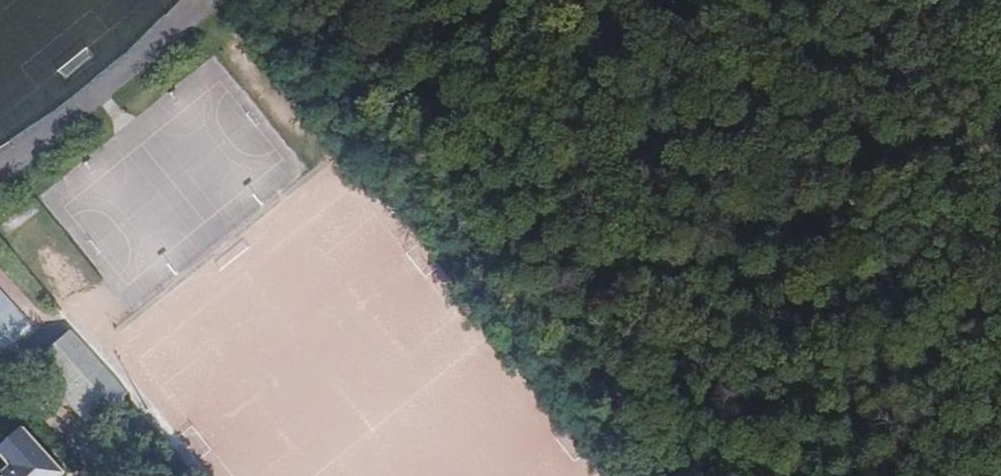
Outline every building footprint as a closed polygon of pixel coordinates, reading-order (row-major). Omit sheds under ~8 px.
[(5,349),(30,324),(0,290),(0,343),(5,349)] [(74,335),(39,366),(62,394),(60,396),(90,430),(126,401),(93,368),(98,364),(74,335)] [(62,473),(21,426),(0,447),(0,451),(12,464),(0,475),(59,475),(62,473)]
